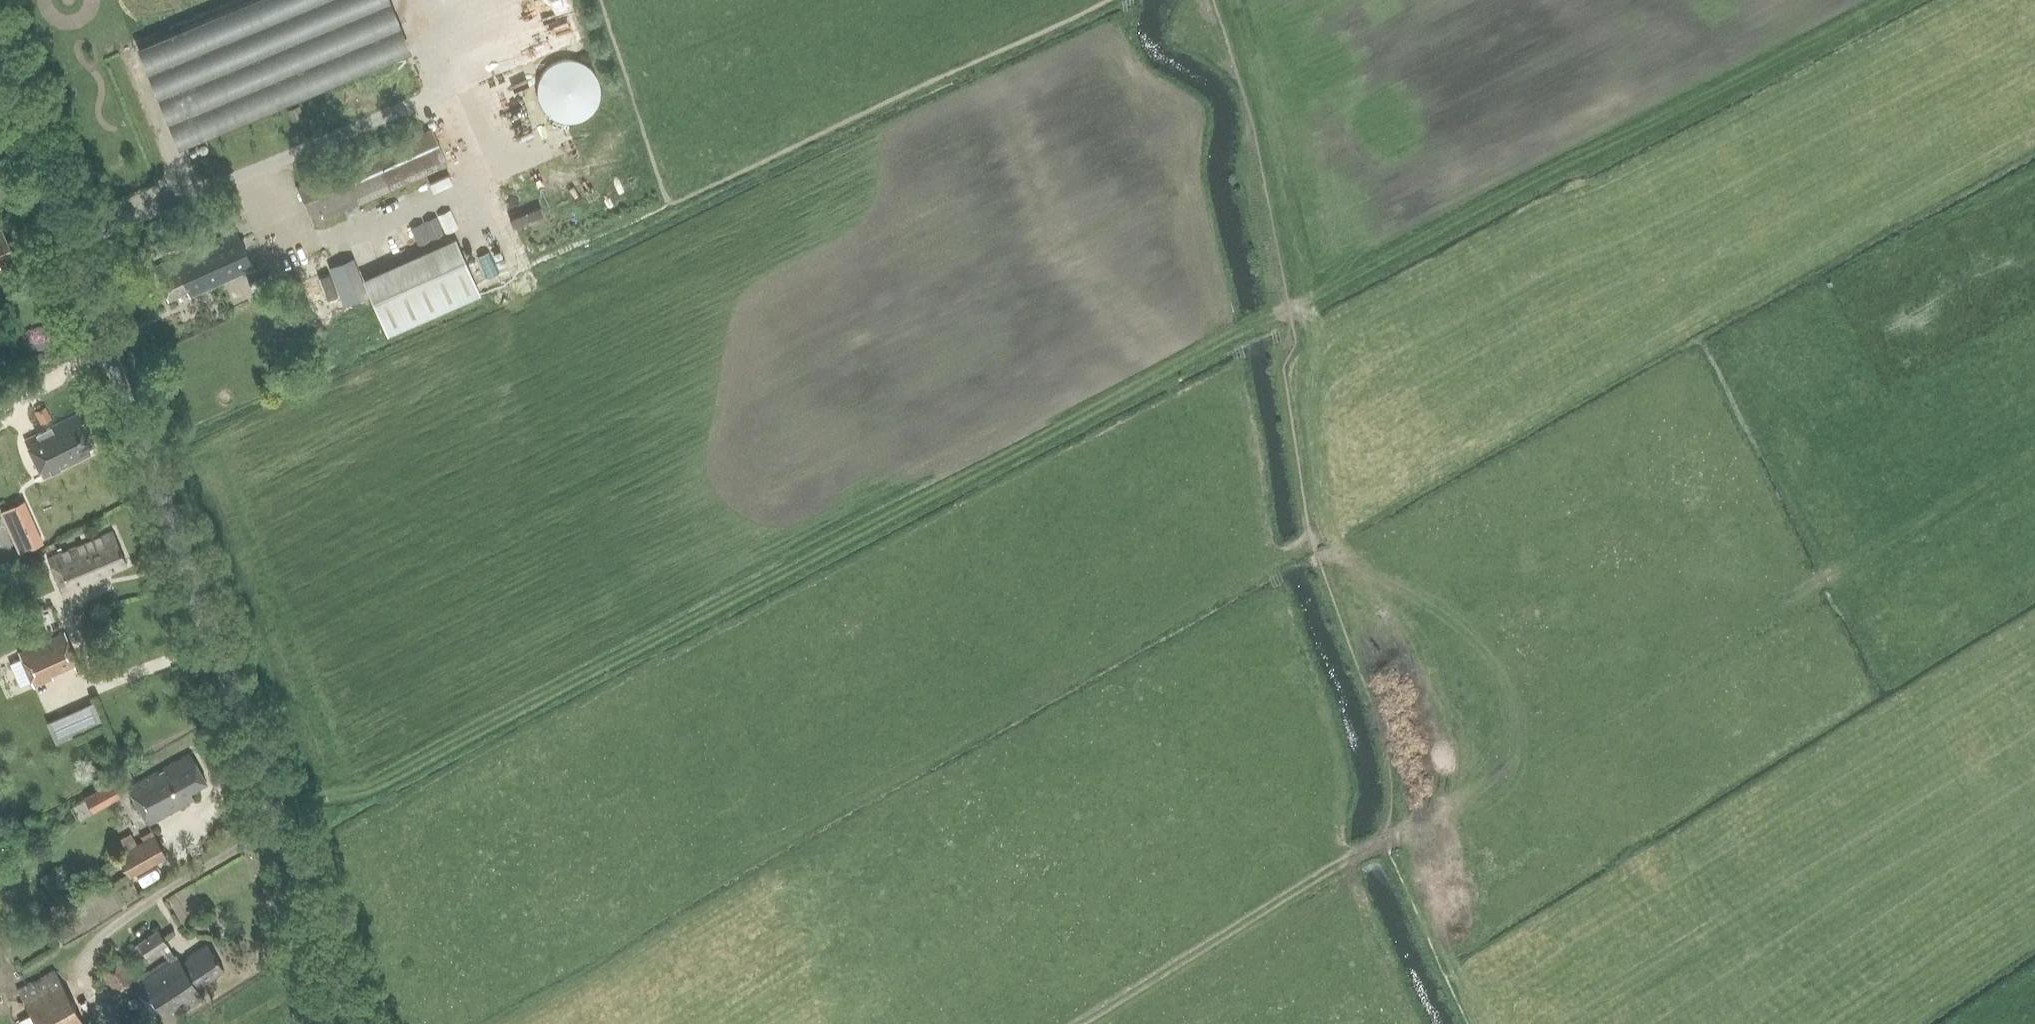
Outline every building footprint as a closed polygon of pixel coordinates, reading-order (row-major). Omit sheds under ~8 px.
[(140,41),(183,144),(403,53),(381,0),(240,0),(140,41)] [(596,116),(596,59),(545,59),(545,116),(596,116)] [(429,130),(297,188),(313,226),(445,167),(429,130)] [(197,236),(192,225),(181,229),(186,240),(197,236)] [(0,232),(0,263),(14,256),(2,231),(0,232)] [(236,231),(208,244),(225,282),(253,270),(236,231)] [(167,250),(176,247),(171,236),(162,240),(167,250)] [(454,237),(362,277),(376,309),(384,329),(476,288),(454,237)] [(225,282),(208,244),(154,268),(168,300),(188,291),(191,297),(225,282)] [(36,411),(41,423),(50,419),(45,407),(36,411)] [(79,413),(24,441),(43,480),(92,456),(87,448),(94,444),(79,413)] [(34,522),(10,533),(18,552),(42,541),(34,522)] [(85,527),(78,530),(81,538),(88,535),(85,527)] [(65,601),(74,597),(105,584),(101,575),(127,564),(113,532),(94,540),(96,543),(49,562),(65,601)] [(84,611),(73,616),(80,632),(91,627),(84,611)] [(23,658),(11,663),(21,685),(33,680),(35,685),(81,664),(66,631),(20,652),(23,658)] [(73,710),(59,717),(68,737),(82,731),(73,710)] [(207,783),(191,753),(128,787),(149,825),(196,800),(191,792),(207,783)] [(116,779),(86,796),(94,811),(124,795),(116,779)] [(158,836),(120,857),(132,878),(169,857),(158,836)] [(170,963),(133,987),(157,1023),(164,1023),(204,998),(198,989),(225,971),(208,944),(179,963),(159,932),(138,945),(147,959),(162,950),(170,963)] [(135,982),(119,956),(99,969),(115,995),(135,982)] [(56,969),(19,989),(39,1023),(86,1023),(56,969)] [(19,1020),(21,1023),(34,1023),(30,1015),(19,1020)]
